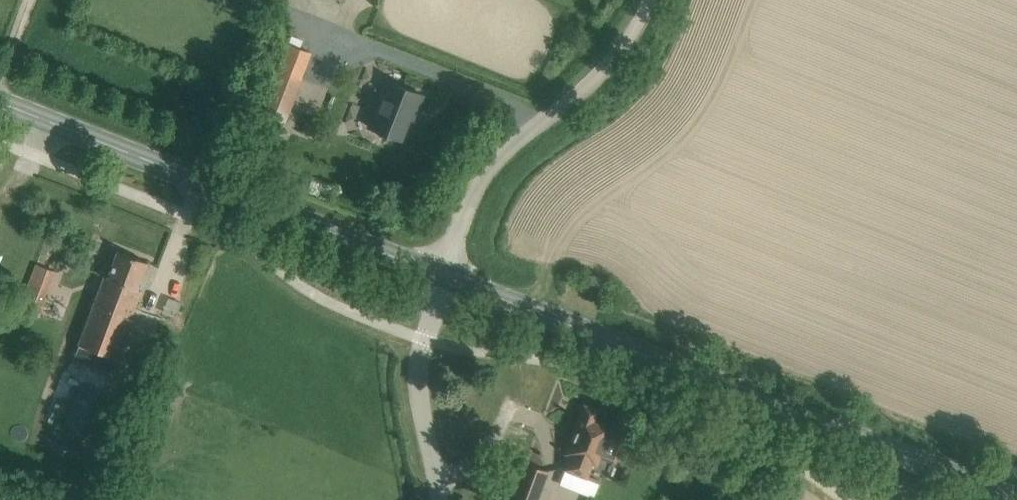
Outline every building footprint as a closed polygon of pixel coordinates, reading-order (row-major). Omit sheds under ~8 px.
[(387,80),(380,99),(370,126),(401,138),(406,127),(409,128),(423,94),(387,80)] [(280,131),(282,131),(291,109),(267,100),(258,122),(280,131)] [(115,356),(116,356),(141,289),(138,288),(148,261),(119,250),(109,276),(105,275),(73,359),(109,372),(115,356)] [(37,263),(21,308),(39,315),(56,270),(37,263)] [(607,280),(593,275),(589,286),(602,291),(607,280)] [(103,396),(86,389),(77,386),(63,424),(89,433),(103,396)] [(565,469),(588,478),(594,464),(598,465),(601,457),(616,463),(625,439),(609,433),(611,426),(595,420),(599,410),(585,405),(567,452),(570,454),(565,469)] [(548,471),(526,463),(512,499),(537,499),(548,471)]
